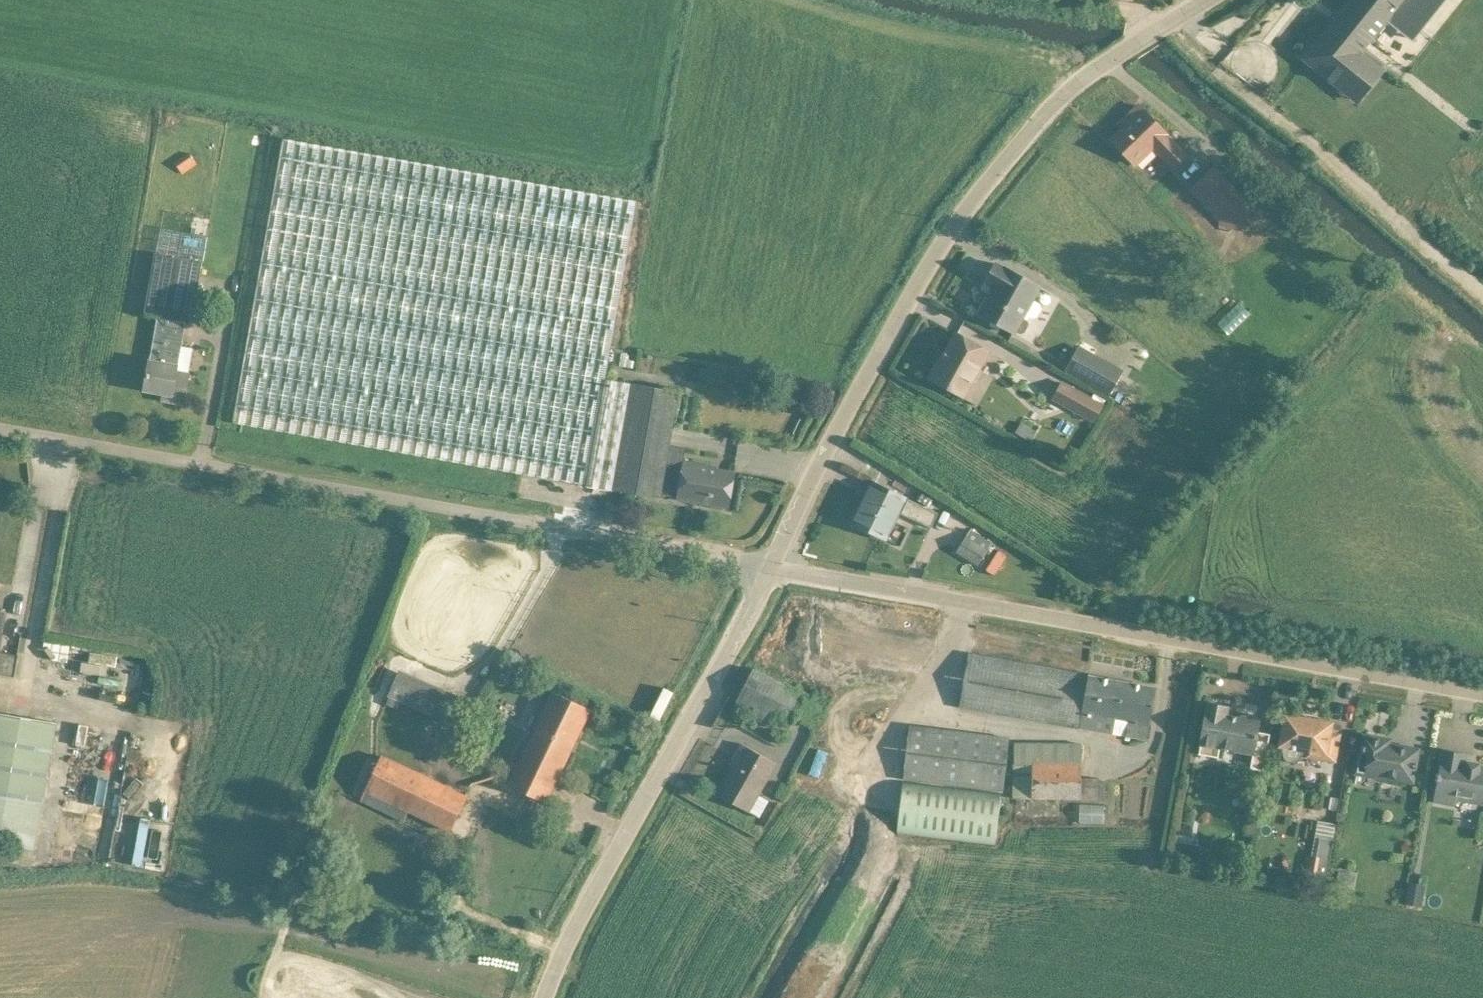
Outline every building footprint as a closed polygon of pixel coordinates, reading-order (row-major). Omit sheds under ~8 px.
[(1306,60),(1359,103),(1387,67),(1366,51),(1390,20),(1413,38),(1443,0),(1354,0),(1306,60)] [(1153,184),(1186,149),(1136,102),(1103,137),(1153,184)] [(585,485),(610,343),(638,188),(499,163),(295,127),(242,424),(585,485)] [(146,247),(195,253),(198,230),(149,224),(146,247)] [(207,258),(171,251),(143,395),(178,402),(207,258)] [(973,314),(1014,334),(1037,287),(997,267),(973,314)] [(924,379),(962,400),(990,351),(952,329),(924,379)] [(1120,372),(1082,350),(1072,368),(1109,390),(1120,372)] [(1101,406),(1063,384),(1052,402),(1090,424),(1101,406)] [(674,500),(727,508),(733,467),(680,459),(674,500)] [(931,526),(938,512),(872,480),(851,522),(885,538),(899,510),(931,526)] [(990,550),(962,532),(949,552),(977,570),(990,550)] [(0,609),(0,666),(11,612),(0,609)] [(961,706),(1143,741),(1153,687),(971,653),(961,706)] [(106,681),(127,684),(129,671),(107,669),(106,681)] [(811,698),(754,669),(737,701),(794,730),(811,698)] [(453,699),(400,672),(385,704),(437,730),(453,699)] [(502,779),(544,799),(587,711),(546,690),(502,779)] [(1193,751),(1248,762),(1258,713),(1203,701),(1193,751)] [(33,838),(57,724),(0,712),(0,831),(33,838)] [(1275,748),(1325,759),(1333,725),(1283,714),(1275,748)] [(1008,734),(908,724),(903,779),(1002,789),(1008,734)] [(1354,775),(1411,785),(1418,746),(1361,736),(1354,775)] [(1015,742),(1013,797),(1105,801),(1106,778),(1080,777),(1081,745),(1015,742)] [(751,812),(777,764),(742,743),(716,791),(751,812)] [(1456,799),(1482,804),(1482,763),(1437,754),(1428,802),(1454,807),(1456,799)] [(384,759),(371,788),(451,825),(464,795),(384,759)] [(1000,795),(903,782),(896,832),(994,845),(1000,795)] [(1067,822),(1093,822),(1093,804),(1068,803),(1067,822)] [(1324,838),(1325,817),(1307,816),(1305,837),(1324,838)] [(1412,902),(1413,878),(1397,877),(1396,902),(1412,902)]
